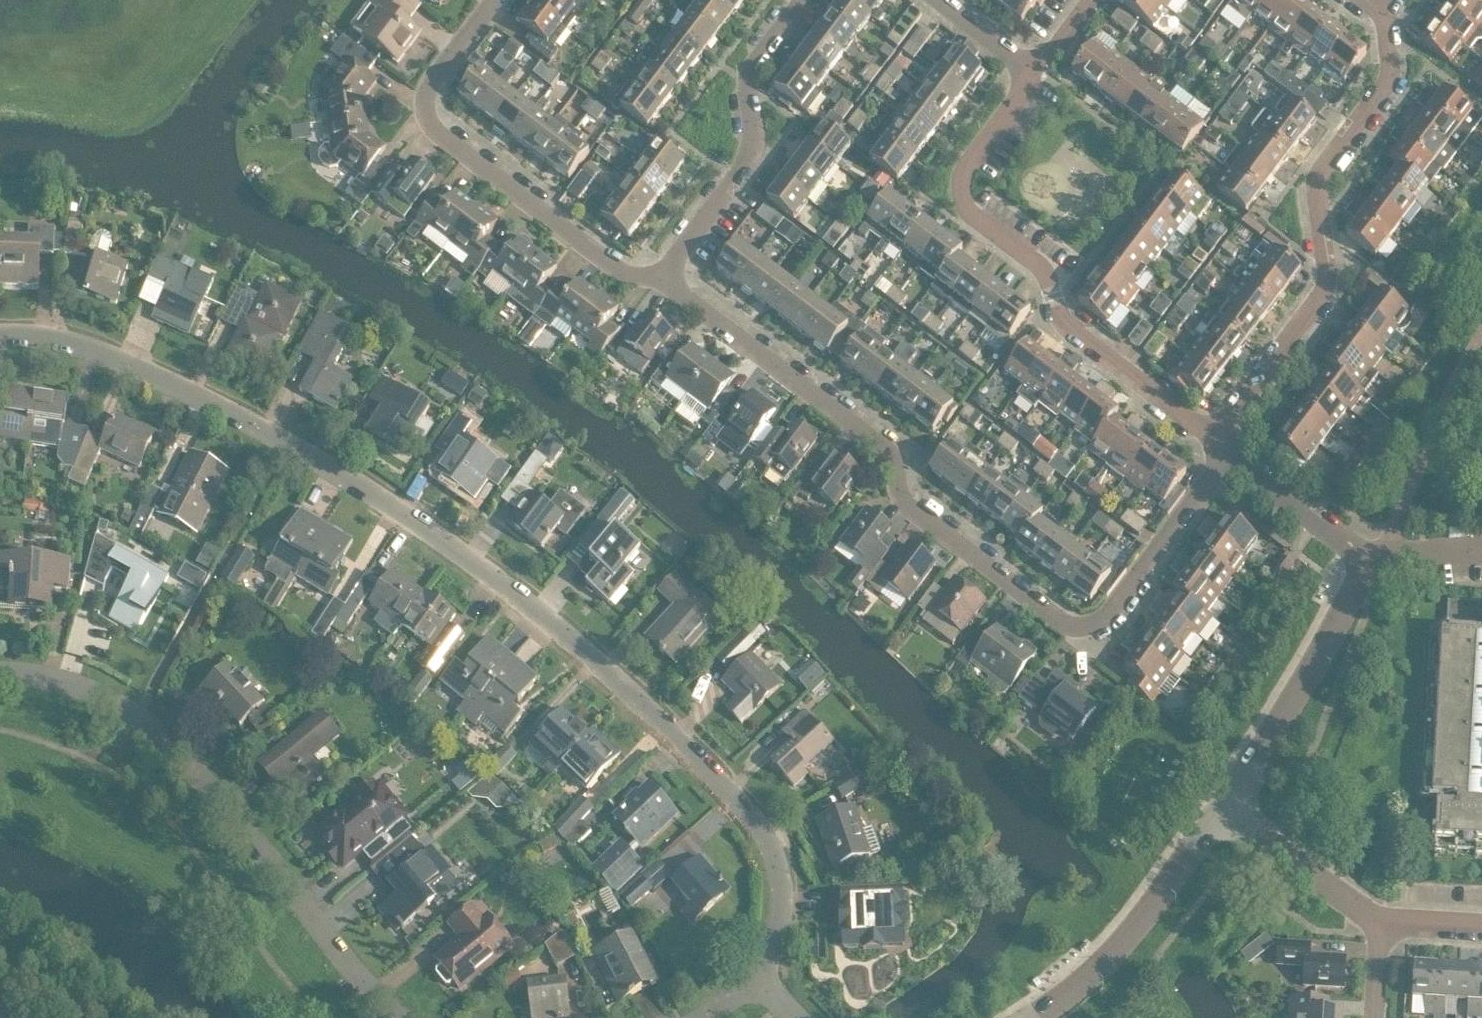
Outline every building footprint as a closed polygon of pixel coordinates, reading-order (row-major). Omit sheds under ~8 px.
[(419,31),(406,21),(420,3),(415,0),(372,0),(352,27),(397,60),(419,31)] [(532,2),(567,29),(575,18),(576,19),(582,18),(592,4),(587,0),(534,0),(532,2)] [(652,0),(639,0),(637,3),(645,9),(652,0)] [(689,14),(716,34),(730,16),(709,0),(700,0),(689,14)] [(742,0),(709,0),(730,16),(742,0)] [(830,13),(857,33),(870,15),(850,0),(839,0),(830,13)] [(870,15),(879,22),(885,14),(876,8),(882,0),(850,0),(870,15)] [(1003,7),(1017,18),(1017,19),(1020,21),(1020,20),(1022,21),(1036,2),(1039,5),(1043,0),(1008,0),(1003,7)] [(1152,27),(1167,8),(1156,0),(1128,0),(1127,1),(1126,0),(1124,3),(1125,4),(1124,5),(1152,27)] [(1261,0),(1231,0),(1227,6),(1246,20),(1251,14),(1253,11),(1253,10),(1261,0)] [(1253,11),(1270,24),(1271,24),(1289,0),(1261,0),(1253,10),(1253,11)] [(1271,24),(1270,24),(1268,27),(1287,41),(1289,38),(1311,10),(1298,0),(1289,0),(1271,24)] [(1444,10),(1447,6),(1481,32),(1481,5),(1476,0),(1451,0),(1450,2),(1448,0),(1442,0),(1438,5),(1444,10)] [(515,18),(537,34),(529,44),(550,60),(558,50),(553,47),(567,29),(532,2),(527,9),(524,7),(515,18)] [(635,22),(645,9),(637,3),(627,16),(635,22)] [(1447,6),(1444,10),(1434,23),(1462,44),(1469,49),(1476,39),(1481,38),(1481,32),(1447,6)] [(902,39),(921,15),(910,7),(892,31),(902,39)] [(1129,33),(1137,22),(1118,8),(1110,18),(1129,33)] [(1305,55),(1307,52),(1329,23),(1328,23),(1329,22),(1326,20),(1325,20),(1311,10),(1289,38),(1287,41),(1280,50),(1287,55),(1293,46),(1305,55)] [(830,13),(816,31),(843,51),(857,33),(830,13)] [(689,14),(675,32),(702,52),(716,34),(689,14)] [(628,36),(634,29),(623,21),(618,28),(628,36)] [(1330,23),(1329,24),(1329,23),(1307,52),(1325,65),(1347,37),(1332,26),(1333,25),(1330,23)] [(1434,23),(1421,41),(1449,62),(1462,44),(1434,23)] [(918,51),(933,32),(922,24),(907,43),(918,51)] [(816,31),(802,49),(829,70),(843,51),(816,31)] [(897,46),(902,39),(892,31),(887,38),(897,46)] [(1147,46),(1155,36),(1148,31),(1140,41),(1147,46)] [(675,32),(662,50),(689,71),(702,52),(675,32)] [(346,63),(332,81),(330,80),(325,87),(326,97),(328,96),(331,120),(365,116),(362,97),(375,80),(366,73),(376,59),(350,40),(343,35),(331,51),(338,57),(344,61),(344,62),(346,63)] [(1154,52),(1162,41),(1155,36),(1147,46),(1154,52)] [(933,62),(939,67),(966,88),(972,92),(975,89),(974,83),(984,71),(971,61),(978,52),(957,37),(951,45),(948,43),(933,62)] [(1347,76),(1353,81),(1362,69),(1356,64),(1366,51),(1364,50),(1365,49),(1362,47),(1361,48),(1347,37),(1325,65),(1344,80),(1347,76)] [(514,58),(523,47),(511,38),(503,49),(514,58)] [(1076,72),(1091,83),(1112,55),(1093,41),(1089,47),(1082,41),(1071,56),(1078,61),(1072,69),(1073,70),(1072,71),(1075,73),(1076,72)] [(1216,59),(1225,47),(1218,42),(1209,53),(1216,59)] [(913,58),(918,51),(907,43),(902,50),(913,58)] [(675,89),(689,71),(662,50),(657,47),(643,65),(648,68),(675,89)] [(1223,64),(1232,52),(1225,47),(1216,59),(1223,64)] [(1191,65),(1199,53),(1193,48),(1184,59),(1191,65)] [(802,49),(789,68),(815,88),(816,87),(829,70),(802,49)] [(606,65),(611,58),(601,50),(596,58),(606,65)] [(1112,55),(1091,83),(1105,94),(1104,95),(1107,98),(1108,97),(1109,97),(1133,65),(1114,52),(1112,55)] [(465,84),(458,94),(477,108),(497,82),(479,68),(484,62),(473,53),(455,77),(465,84)] [(1198,70),(1206,58),(1199,53),(1191,65),(1198,70)] [(1244,73),(1251,63),(1253,60),(1247,55),(1237,68),(1244,73)] [(601,72),(606,65),(596,58),(591,64),(601,72)] [(553,85),(560,71),(540,61),(533,75),(553,85)] [(875,76),(880,69),(870,61),(865,68),(875,76)] [(1481,84),(1481,64),(1471,79),(1481,86),(1481,84)] [(629,83),(634,87),(661,107),(675,89),(648,68),(643,65),(629,83)] [(1109,98),(1112,101),(1112,100),(1127,111),(1148,82),(1149,83),(1151,80),(1133,65),(1109,97),(1109,98)] [(939,67),(926,85),(952,106),(966,88),(939,67)] [(807,111),(822,92),(816,87),(815,88),(789,68),(774,87),(807,111)] [(870,83),(875,76),(865,68),(859,75),(870,83)] [(1282,85),(1290,74),(1283,69),(1275,80),(1282,85)] [(477,108),(495,122),(515,95),(503,86),(511,75),(506,70),(497,82),(477,108)] [(1252,70),(1238,89),(1245,95),(1247,91),(1258,99),(1257,93),(1259,87),(1262,82),(1262,78),(1261,77),(1252,70)] [(1231,87),(1240,76),(1233,71),(1224,82),(1231,87)] [(890,87),(895,80),(885,73),(880,79),(890,87)] [(1297,79),(1290,74),(1282,85),(1288,91),(1300,99),(1307,89),(1308,88),(1297,79)] [(885,94),(890,87),(880,79),(874,86),(885,94)] [(634,87),(629,83),(628,82),(610,105),(617,110),(620,106),(647,126),(661,107),(634,87)] [(1144,124),(1145,125),(1167,96),(1149,83),(1148,82),(1127,111),(1141,122),(1141,123),(1144,125),(1144,124)] [(1308,88),(1307,89),(1319,98),(1323,92),(1312,83),(1308,88)] [(505,130),(513,136),(533,109),(521,100),(530,89),(524,84),(515,95),(495,122),(492,125),(503,133),(505,130)] [(926,85),(912,104),(939,124),(952,106),(926,85)] [(835,87),(828,95),(837,103),(844,94),(835,87)] [(1443,88),(1433,102),(1427,97),(1421,105),(1427,110),(1430,106),(1468,135),(1481,117),(1443,88)] [(1326,103),(1319,98),(1307,89),(1300,99),(1318,113),(1326,103)] [(1421,105),(1427,97),(1421,93),(1415,101),(1421,105)] [(784,94),(779,100),(789,107),(793,101),(784,94)] [(1185,110),(1167,96),(1145,125),(1146,125),(1145,126),(1148,128),(1149,127),(1163,138),(1185,110)] [(1286,97),(1272,115),(1301,137),(1311,122),(1312,123),(1315,120),(1314,119),(1315,118),(1286,97)] [(551,122),(539,114),(548,102),(542,98),(533,109),(513,136),(531,150),(557,116),(556,115),(551,122)] [(588,113),(595,103),(588,98),(581,107),(588,113)] [(847,112),(853,105),(842,98),(837,105),(847,112)] [(1235,116),(1241,109),(1229,100),(1224,107),(1235,116)] [(597,119),(605,109),(596,102),(595,103),(588,113),(597,119)] [(912,104),(898,122),(925,142),(939,124),(912,104)] [(842,119),(847,112),(837,105),(832,111),(842,119)] [(1468,135),(1430,106),(1427,110),(1417,123),(1455,152),(1468,135)] [(1230,123),(1235,116),(1224,107),(1218,114),(1230,123)] [(862,124),(868,117),(857,109),(852,116),(862,124)] [(1250,127),(1253,130),(1287,155),(1287,154),(1288,155),(1290,152),(1290,151),(1301,137),(1272,115),(1264,109),(1250,127)] [(1181,152),(1182,152),(1203,124),(1185,110),(1163,138),(1178,149),(1177,150),(1180,153),(1181,152)] [(359,173),(355,179),(357,182),(348,194),(361,205),(371,192),(391,165),(378,155),(384,147),(367,134),(365,116),(331,120),(334,144),(325,145),(320,150),(320,157),(323,163),(330,166),(337,164),(342,157),(360,171),(359,173)] [(531,150),(549,164),(570,137),(575,130),(557,116),(531,150)] [(857,130),(862,124),(852,116),(847,123),(857,130)] [(892,117),(878,136),(911,160),(925,142),(898,122),(892,117)] [(1417,123),(1407,137),(1401,132),(1395,140),(1401,144),(1404,141),(1440,168),(1442,169),(1455,152),(1417,123)] [(808,142),(835,163),(850,144),(823,124),(808,142)] [(1217,140),(1221,134),(1210,125),(1205,132),(1217,140)] [(1395,140),(1401,132),(1395,127),(1389,135),(1395,140)] [(575,130),(570,137),(549,164),(568,178),(589,151),(577,142),(582,135),(575,130)] [(1245,152),(1273,173),(1284,159),(1285,159),(1287,156),(1286,156),(1287,155),(1253,130),(1249,135),(1250,138),(1253,141),(1245,152)] [(643,160),(670,180),(684,161),(675,154),(680,148),(667,138),(661,144),(651,136),(636,156),(643,160)] [(870,159),(897,179),(911,160),(878,136),(873,142),(879,147),(870,159)] [(1440,168),(1404,141),(1401,144),(1391,158),(1399,165),(1399,164),(1419,179),(1428,185),(1440,168)] [(808,142),(795,161),(822,181),(835,163),(808,142)] [(605,160),(611,153),(600,145),(595,153),(605,160)] [(1223,164),(1231,170),(1259,191),(1260,191),(1261,191),(1263,188),(1262,188),(1273,173),(1245,152),(1237,146),(1223,164)] [(656,199),(670,180),(643,160),(636,156),(623,174),(629,178),(656,199)] [(391,165),(371,192),(388,205),(395,195),(410,207),(433,176),(411,159),(401,173),(391,165)] [(593,178),(600,169),(589,160),(582,170),(593,178)] [(795,161),(781,179),(808,199),(822,181),(795,161)] [(1383,185),(1386,182),(1414,203),(1428,185),(1419,179),(1399,164),(1399,165),(1389,178),(1383,173),(1377,181),(1383,185)] [(1377,181),(1383,173),(1377,168),(1371,176),(1377,181)] [(1259,192),(1259,191),(1231,170),(1217,188),(1245,210),(1256,195),(1257,196),(1260,193),(1259,192)] [(578,198),(592,179),(581,171),(567,190),(578,198)] [(1175,173),(1164,188),(1163,187),(1161,190),(1161,191),(1189,213),(1197,219),(1211,200),(1175,173)] [(629,178),(615,196),(642,217),(656,199),(629,178)] [(874,193),(879,186),(869,178),(864,185),(874,193)] [(766,198),(793,218),(808,199),(781,179),(766,198)] [(1373,199),(1401,220),(1407,224),(1419,208),(1413,204),(1414,203),(1386,182),(1383,185),(1373,199)] [(869,200),(874,193),(864,185),(859,192),(869,200)] [(455,191),(443,207),(432,198),(415,220),(427,229),(430,225),(450,240),(477,204),(477,203),(475,206),(455,191)] [(1189,213),(1161,191),(1161,192),(1160,191),(1157,194),(1158,195),(1147,209),(1176,231),(1189,213)] [(869,230),(881,239),(906,206),(887,192),(858,231),(865,236),(869,230)] [(601,215),(628,236),(642,217),(615,196),(601,215)] [(1373,199),(1363,212),(1357,208),(1351,215),(1357,220),(1360,216),(1388,237),(1401,220),(1373,199)] [(900,253),(905,247),(904,247),(925,220),(927,217),(915,208),(915,203),(911,200),(906,206),(881,239),(873,250),(880,256),(888,245),(900,253)] [(775,229),(783,218),(764,203),(756,214),(775,229)] [(1351,215),(1357,208),(1351,203),(1345,211),(1351,215)] [(495,246),(484,238),(498,219),(495,218),(494,220),(476,207),(478,204),(477,204),(450,240),(470,254),(461,267),(473,276),(477,270),(477,271),(495,246)] [(1134,227),(1133,228),(1162,249),(1176,231),(1147,209),(1136,224),(1135,223),(1133,226),(1134,227)] [(76,253),(82,221),(81,221),(82,213),(70,211),(66,233),(63,250),(63,251),(76,253)] [(1260,237),(1267,227),(1249,213),(1241,222),(1260,237)] [(847,229),(852,222),(842,215),(837,221),(847,229)] [(1388,237),(1360,216),(1357,220),(1346,234),(1374,255),(1388,237)] [(794,241),(800,232),(783,219),(777,228),(794,241)] [(904,247),(905,247),(922,261),(943,234),(925,220),(904,247)] [(842,236),(847,229),(837,221),(831,228),(842,236)] [(1221,237),(1221,236),(1226,229),(1216,222),(1210,229),(1221,237)] [(63,250),(66,233),(53,232),(53,226),(29,225),(28,244),(0,243),(0,282),(10,282),(10,280),(29,280),(31,251),(52,252),(52,247),(63,250)] [(1131,231),(1120,246),(1148,267),(1162,249),(1133,228),(1132,227),(1130,231),(1131,231)] [(1216,243),(1221,237),(1210,229),(1205,236),(1216,243)] [(1286,286),(1297,272),(1298,272),(1300,269),(1299,268),(1300,267),(1282,253),(1289,243),(1271,229),(1263,239),(1264,240),(1250,258),(1250,259),(1258,264),(1286,286)] [(93,236),(89,252),(88,252),(77,290),(115,301),(127,263),(106,257),(111,242),(111,240),(111,238),(111,237),(110,235),(109,234),(108,232),(107,231),(105,231),(104,230),(102,230),(100,230),(99,231),(97,231),(96,232),(95,234),(94,235),(93,236)] [(935,280),(940,274),(941,274),(956,254),(957,254),(962,248),(943,234),(922,261),(918,267),(935,280)] [(512,284),(537,251),(532,246),(533,245),(531,241),(525,237),(521,236),(520,238),(518,236),(505,254),(495,246),(477,271),(487,279),(493,271),(512,284)] [(1231,255),(1236,248),(1226,240),(1221,247),(1231,255)] [(735,282),(756,255),(737,241),(716,268),(735,282)] [(1106,264),(1134,285),(1148,267),(1120,246),(1109,260),(1108,260),(1105,263),(1106,263),(1106,264)] [(506,292),(524,306),(534,314),(553,290),(543,283),(556,265),(537,251),(512,284),(506,292)] [(830,270),(838,259),(828,252),(821,262),(830,270)] [(202,300),(183,291),(192,270),(194,271),(194,270),(158,254),(147,278),(165,286),(152,317),(188,333),(204,297),(203,297),(202,300)] [(930,286),(949,300),(954,294),(974,268),(957,254),(956,254),(941,274),(940,274),(935,280),(930,286)] [(756,255),(735,282),(754,296),(774,269),(756,255)] [(856,273),(864,263),(857,257),(849,268),(856,273)] [(1193,273),(1199,266),(1187,257),(1182,264),(1193,273)] [(1286,286),(1258,264),(1250,259),(1242,269),(1239,266),(1233,274),(1237,278),(1244,283),(1272,304),(1273,304),(1274,304),(1276,301),(1275,300),(1286,286)] [(863,278),(870,268),(864,263),(856,273),(860,276),(863,278)] [(1121,304),(1124,306),(1127,301),(1130,301),(1134,295),(1134,293),(1137,288),(1134,285),(1106,264),(1105,264),(1102,267),(1103,268),(1092,282),(1121,304)] [(1188,280),(1193,273),(1182,264),(1177,271),(1188,280)] [(849,283),(856,273),(849,268),(846,265),(838,276),(849,283)] [(954,294),(949,300),(968,314),(972,308),(992,281),(974,268),(954,294)] [(774,269),(754,296),(772,309),(792,283),(774,269)] [(1210,285),(1215,278),(1204,270),(1198,277),(1210,285)] [(477,274),(472,281),(478,286),(483,279),(477,274)] [(1205,292),(1210,285),(1198,277),(1193,284),(1205,292)] [(1258,322),(1269,308),(1270,309),(1273,306),(1272,305),(1272,304),(1244,283),(1237,278),(1231,286),(1238,291),(1230,301),(1258,322)] [(553,290),(534,314),(545,322),(551,327),(558,317),(572,327),(599,291),(597,293),(578,279),(566,295),(555,287),(553,290)] [(968,314),(985,328),(990,322),(1010,295),(992,281),(972,308),(968,314)] [(1410,316),(1409,312),(1417,302),(1390,281),(1382,290),(1381,290),(1380,291),(1379,290),(1377,293),(1378,294),(1372,301),(1361,293),(1355,299),(1395,330),(1396,329),(1400,330),(1403,329),(1407,326),(1409,323),(1410,319),(1410,316)] [(1078,301),(1106,322),(1121,304),(1092,282),(1082,296),(1081,295),(1078,299),(1079,300),(1078,301)] [(790,323),(810,296),(792,283),(772,309),(790,323)] [(892,301),(900,291),(893,285),(885,296),(892,301)] [(232,325),(233,322),(239,325),(228,347),(233,349),(230,353),(258,367),(260,363),(264,365),(280,333),(284,335),(297,308),(293,306),(295,302),(268,288),(266,292),(262,290),(258,298),(236,288),(220,319),(232,325)] [(572,327),(590,341),(587,346),(599,355),(616,333),(605,324),(619,306),(616,304),(614,307),(598,294),(600,292),(599,291),(572,327)] [(899,306),(906,296),(900,291),(892,301),(899,306)] [(875,298),(867,293),(862,300),(869,306),(875,298)] [(1166,309),(1171,302),(1160,294),(1155,301),(1166,309)] [(1005,342),(1030,310),(1010,295),(990,322),(985,328),(1005,342)] [(808,337),(829,310),(810,296),(790,323),(808,337)] [(1395,330),(1355,299),(1350,306),(1362,315),(1356,323),(1355,322),(1353,325),(1354,326),(1353,326),(1381,348),(1390,354),(1403,336),(1400,333),(1395,330)] [(1161,316),(1166,309),(1155,301),(1149,308),(1161,316)] [(1210,314),(1216,319),(1245,341),(1245,340),(1246,341),(1248,338),(1248,337),(1258,322),(1230,301),(1223,311),(1218,307),(1214,308),(1210,314)] [(829,310),(808,337),(827,351),(836,340),(842,345),(860,321),(835,302),(829,310)] [(1182,322),(1188,315),(1176,306),(1171,313),(1182,322)] [(298,350),(316,359),(299,389),(334,409),(352,377),(332,366),(343,346),(345,347),(346,346),(344,345),(352,330),(354,331),(355,331),(320,311),(298,350)] [(647,312),(632,331),(623,324),(606,346),(616,354),(641,372),(649,361),(672,331),(647,312)] [(928,328),(936,318),(929,313),(921,323),(928,328)] [(1177,329),(1182,322),(1171,313),(1166,320),(1177,329)] [(1243,345),(1245,342),(1244,341),(1245,341),(1216,319),(1210,314),(1205,320),(1205,324),(1210,327),(1203,337),(1231,359),(1242,344),(1243,345)] [(935,333),(943,323),(936,318),(928,328),(935,333)] [(1138,346),(1152,328),(1142,320),(1128,338),(1138,346)] [(849,349),(840,361),(859,375),(879,348),(885,340),(860,321),(842,345),(849,349)] [(1345,338),(1333,329),(1328,336),(1368,366),(1368,365),(1381,348),(1353,326),(1353,327),(1352,326),(1349,329),(1350,330),(1345,338)] [(1041,353),(1033,347),(1042,336),(1035,330),(1026,342),(1026,341),(1024,344),(1005,369),(1004,370),(1023,384),(1044,356),(1044,355),(1044,354),(1041,352),(1041,353)] [(1153,358),(1167,339),(1157,331),(1143,350),(1153,358)] [(1332,368),(1354,384),(1364,391),(1378,373),(1368,365),(1368,366),(1328,336),(1323,343),(1334,351),(1329,359),(1328,358),(1325,361),(1326,362),(1325,363),(1331,367),(1332,368)] [(388,351),(393,342),(385,337),(380,346),(388,351)] [(1182,350),(1189,355),(1217,377),(1218,376),(1219,377),(1221,374),(1220,373),(1231,359),(1203,337),(1194,349),(1190,346),(1185,346),(1182,350)] [(965,356),(972,345),(966,340),(958,351),(965,356)] [(879,348),(859,375),(877,389),(897,362),(909,346),(903,341),(891,357),(879,348)] [(1024,344),(1019,341),(1000,365),(1005,369),(1024,344)] [(691,345),(681,359),(672,351),(665,361),(650,379),(681,402),(712,361),(691,345)] [(972,361),(979,351),(972,345),(965,356),(972,361)] [(877,389),(895,403),(916,376),(904,367),(916,351),(909,346),(897,362),(877,389)] [(665,361),(672,351),(665,347),(658,356),(665,361)] [(949,352),(940,364),(948,370),(957,358),(949,352)] [(1041,398),(1071,358),(1064,353),(1056,364),(1048,358),(1049,357),(1046,355),(1045,356),(1044,356),(1023,384),(1016,393),(1033,407),(1038,401),(1041,397),(1041,398)] [(1171,371),(1166,377),(1187,392),(1191,386),(1203,395),(1214,381),(1215,381),(1218,378),(1217,377),(1189,355),(1175,374),(1171,371)] [(1078,363),(1071,358),(1041,398),(1041,397),(1038,401),(1057,415),(1060,412),(1059,411),(1081,383),(1080,383),(1081,382),(1078,379),(1077,380),(1069,375),(1078,363)] [(962,375),(968,367),(958,359),(952,368),(962,375)] [(701,418),(711,425),(732,397),(723,390),(733,377),(712,361),(681,402),(701,418)] [(1312,370),(1307,377),(1347,407),(1346,408),(1350,410),(1364,391),(1354,384),(1332,368),(1331,367),(1328,370),(1329,371),(1323,379),(1312,370)] [(450,368),(442,383),(461,394),(469,379),(450,368)] [(916,376),(895,403),(914,416),(934,390),(938,384),(920,370),(916,376)] [(429,405),(381,376),(369,396),(382,405),(368,429),(387,441),(385,444),(398,452),(400,448),(402,450),(429,405)] [(1346,408),(1347,407),(1307,377),(1302,384),(1313,393),(1307,400),(1306,400),(1304,403),(1305,403),(1304,404),(1333,425),(1346,408)] [(1059,411),(1060,412),(1077,425),(1078,425),(1108,385),(1101,380),(1092,392),(1084,386),(1085,385),(1082,383),(1081,384),(1081,383),(1059,411)] [(35,390),(4,385),(0,409),(0,437),(27,442),(35,390)] [(1077,425),(1074,428),(1093,442),(1112,417),(1113,417),(1117,411),(1116,410),(1117,409),(1114,407),(1113,408),(1106,402),(1114,391),(1108,385),(1078,425),(1077,425)] [(475,386),(467,397),(476,403),(484,391),(475,386)] [(67,395),(35,390),(27,442),(59,446),(57,458),(64,465),(72,467),(88,428),(70,425),(69,431),(62,430),(67,395)] [(934,390),(914,416),(933,431),(942,418),(946,421),(957,407),(934,390)] [(742,405),(732,397),(711,425),(702,437),(715,447),(718,442),(738,456),(774,408),(752,391),(742,405)] [(981,416),(967,404),(959,414),(974,425),(981,416)] [(1303,404),(1301,407),(1302,408),(1296,415),(1284,407),(1279,413),(1319,444),(1333,425),(1304,404),(1304,405),(1303,404)] [(1279,413),(1274,420),(1286,429),(1280,436),(1279,436),(1277,439),(1277,440),(1277,441),(1286,448),(1305,462),(1319,444),(1279,413)] [(84,486),(101,448),(139,466),(154,432),(115,414),(104,439),(87,431),(73,467),(67,478),(84,486)] [(1113,417),(1112,417),(1093,442),(1088,448),(1107,463),(1109,459),(1139,419),(1132,414),(1124,425),(1121,422),(1120,423),(1113,417)] [(458,415),(442,439),(453,447),(436,472),(474,498),(496,465),(480,454),(483,450),(462,436),(470,424),(458,415)] [(1009,417),(1004,425),(1015,433),(1020,425),(1009,417)] [(1120,470),(1125,471),(1127,472),(1127,473),(1148,445),(1148,444),(1149,443),(1145,441),(1145,442),(1137,436),(1146,425),(1139,419),(1109,459),(1111,461),(1113,465),(1120,470)] [(791,471),(816,439),(805,431),(808,428),(800,423),(798,426),(793,422),(783,435),(774,428),(752,456),(769,469),(770,469),(784,480),(791,471)] [(1028,429),(1021,424),(1020,425),(1015,433),(1024,439),(1028,433),(1028,429)] [(1028,433),(1024,439),(1033,446),(1040,438),(1033,432),(1028,433)] [(1003,448),(1011,438),(1004,433),(996,443),(1003,448)] [(1375,443),(1366,436),(1365,435),(1358,444),(1368,452),(1375,443)] [(1041,436),(1040,438),(1033,446),(1050,460),(1058,449),(1041,436)] [(1010,453),(1018,443),(1011,438),(1003,448),(1010,453)] [(962,451),(950,442),(929,469),(948,483),(975,448),(968,443),(962,451)] [(1143,490),(1146,487),(1145,487),(1175,447),(1168,442),(1160,453),(1152,447),(1153,447),(1150,444),(1149,445),(1148,445),(1127,473),(1127,472),(1124,476),(1143,490)] [(1357,444),(1350,454),(1361,462),(1368,452),(1358,444),(1357,444)] [(1175,447),(1145,487),(1146,487),(1163,500),(1158,507),(1167,514),(1185,490),(1177,484),(1185,473),(1184,472),(1185,471),(1182,468),(1181,469),(1174,464),(1182,452),(1175,447)] [(975,448),(948,483),(966,497),(987,470),(975,461),(982,453),(975,448)] [(1305,462),(1286,448),(1281,453),(1301,468),(1305,462)] [(527,486),(547,459),(536,450),(515,478),(527,486)] [(1067,477),(1076,466),(1059,452),(1049,463),(1067,477)] [(187,454),(189,455),(172,489),(170,488),(163,489),(162,491),(150,485),(128,530),(140,536),(155,506),(178,519),(176,523),(177,523),(179,519),(198,529),(199,528),(197,527),(224,473),(226,474),(227,474),(208,464),(210,460),(209,459),(207,463),(188,454),(187,454)] [(836,454),(824,469),(814,461),(794,488),(807,498),(814,489),(835,504),(859,473),(836,454)] [(1040,475),(1047,465),(1041,460),(1033,470),(1040,475)] [(1340,489),(1355,470),(1344,463),(1330,481),(1340,489)] [(1047,480),(1051,475),(1054,470),(1047,465),(1040,475),(1047,480)] [(987,470),(966,497),(985,510),(1010,476),(1010,477),(1006,473),(1002,474),(998,478),(987,470)] [(1085,491),(1094,478),(1084,471),(1075,483),(1085,491)] [(1010,476),(985,510),(1003,524),(1023,497),(1029,490),(1010,476)] [(735,499),(744,487),(735,480),(726,492),(735,499)] [(1101,504),(1108,494),(1095,485),(1088,494),(1101,504)] [(585,583),(608,603),(633,573),(623,564),(636,549),(611,529),(634,501),(620,490),(599,515),(600,516),(579,541),(595,554),(581,571),(590,578),(585,583)] [(548,506),(530,493),(508,522),(541,547),(556,527),(565,534),(584,509),(560,491),(548,506)] [(1073,507),(1080,497),(1073,492),(1066,502),(1073,507)] [(1023,497),(1003,524),(1020,537),(1021,538),(1037,517),(1037,518),(1042,512),(1023,497)] [(1079,512),(1087,502),(1080,497),(1073,507),(1079,512)] [(852,552),(853,550),(865,558),(858,567),(859,568),(847,581),(857,590),(868,575),(888,550),(878,542),(891,526),(865,507),(839,542),(852,552)] [(276,607),(296,574),(326,524),(300,509),(270,559),(267,559),(268,563),(266,565),(267,567),(278,574),(278,576),(264,600),(276,607)] [(855,514),(850,510),(845,516),(850,520),(855,514)] [(1139,534),(1147,524),(1128,510),(1120,520),(1139,534)] [(1054,531),(1059,524),(1042,512),(1037,518),(1037,517),(1021,538),(1020,537),(1015,543),(1034,558),(1055,531),(1054,531)] [(1208,518),(1203,525),(1243,555),(1257,537),(1229,515),(1228,516),(1227,516),(1225,519),(1225,520),(1220,527),(1208,518)] [(1109,535),(1117,525),(1110,519),(1102,530),(1109,535)] [(352,540),(326,524),(296,574),(328,594),(339,577),(332,573),(352,540)] [(1034,558),(1053,572),(1073,545),(1078,539),(1059,524),(1054,531),(1055,531),(1034,558)] [(1116,540),(1124,530),(1117,525),(1109,535),(1116,540)] [(1201,552),(1229,573),(1229,574),(1232,576),(1247,557),(1243,555),(1203,525),(1198,532),(1209,541),(1204,548),(1203,548),(1200,551),(1201,552)] [(908,544),(890,568),(881,561),(865,581),(880,593),(887,583),(907,598),(934,563),(908,544)] [(105,580),(112,567),(131,578),(110,616),(136,630),(168,574),(116,545),(113,551),(93,545),(85,574),(105,580)] [(230,559),(244,568),(253,553),(239,545),(230,559)] [(1053,572),(1071,585),(1091,558),(1095,552),(1089,547),(1084,553),(1073,545),(1053,572)] [(47,608),(49,586),(68,588),(70,557),(0,552),(0,569),(11,570),(8,605),(47,608)] [(1071,585),(1066,591),(1070,594),(1076,593),(1085,601),(1087,598),(1090,600),(1099,588),(1107,595),(1126,569),(1114,560),(1111,564),(1095,552),(1091,558),(1071,585)] [(1192,563),(1181,555),(1176,562),(1215,592),(1216,591),(1219,594),(1232,576),(1229,574),(1229,573),(1201,552),(1200,553),(1200,552),(1197,555),(1198,556),(1192,563)] [(1278,582),(1293,563),(1282,556),(1268,574),(1278,582)] [(1180,594),(1180,593),(1205,612),(1219,594),(1216,591),(1215,592),(1176,562),(1171,568),(1182,577),(1176,585),(1175,584),(1173,587),(1174,588),(1173,589),(1179,593),(1180,594)] [(658,590),(674,604),(645,636),(675,663),(720,614),(690,587),(694,583),(677,568),(658,590)] [(376,622),(377,623),(393,635),(401,624),(423,592),(392,570),(369,601),(382,610),(377,616),(376,619),(376,622)] [(953,578),(944,591),(934,584),(917,606),(927,614),(922,620),(952,643),(984,601),(953,578)] [(346,625),(369,590),(358,583),(344,604),(336,618),(346,625)] [(455,613),(424,591),(423,592),(401,624),(431,645),(417,663),(434,675),(464,636),(454,628),(452,631),(446,626),(455,613)] [(1160,596),(1155,603),(1194,633),(1197,636),(1212,617),(1205,612),(1180,593),(1180,594),(1179,593),(1176,596),(1177,597),(1171,605),(1160,596)] [(858,595),(852,604),(859,609),(866,601),(858,595)] [(322,639),(336,618),(344,604),(334,597),(311,632),(322,639)] [(1448,600),(1446,630),(1429,629),(1429,632),(1432,632),(1431,650),(1428,650),(1427,652),(1435,652),(1434,670),(1426,670),(1426,672),(1429,672),(1428,691),(1425,690),(1425,693),(1433,693),(1432,711),(1424,711),(1424,713),(1427,713),(1426,731),(1423,731),(1423,733),(1431,734),(1430,752),(1422,751),(1422,754),(1425,754),(1424,772),(1421,772),(1421,774),(1429,775),(1428,793),(1420,792),(1420,795),(1458,797),(1457,806),(1436,805),(1434,850),(1436,850),(1436,847),(1454,848),(1454,851),(1457,851),(1457,844),(1475,845),(1475,852),(1477,853),(1477,850),(1481,850),(1481,602),(1448,600)] [(1181,651),(1181,650),(1194,633),(1155,603),(1149,610),(1161,618),(1155,626),(1154,625),(1152,628),(1153,629),(1152,630),(1181,651)] [(731,671),(722,680),(731,690),(734,687),(738,691),(735,694),(736,695),(726,706),(741,721),(780,682),(750,652),(767,635),(754,622),(718,658),(731,671)] [(977,631),(955,659),(966,668),(975,656),(996,671),(996,673),(995,674),(995,676),(995,678),(995,679),(996,681),(996,682),(998,684),(999,685),(1000,685),(1002,686),(1004,686),(1005,686),(1007,685),(1009,685),(1010,684),(1011,682),(1014,679),(1015,679),(1036,651),(1024,641),(1019,648),(1013,643),(1015,640),(997,626),(987,638),(977,631)] [(1181,650),(1181,651),(1152,630),(1151,630),(1149,633),(1150,633),(1144,641),(1132,632),(1127,639),(1170,672),(1184,653),(1181,650)] [(457,709),(465,715),(512,658),(487,637),(468,661),(471,663),(466,670),(455,661),(440,680),(465,700),(457,709)] [(1125,667),(1134,674),(1127,683),(1153,703),(1160,693),(1156,690),(1170,672),(1127,639),(1122,646),(1133,655),(1128,662),(1127,662),(1124,665),(1125,666),(1125,667)] [(1228,655),(1232,650),(1227,646),(1223,651),(1228,655)] [(537,678),(512,658),(465,715),(475,724),(483,714),(505,733),(520,714),(510,705),(515,699),(518,701),(537,678)] [(809,687),(824,670),(812,660),(797,677),(809,687)] [(240,725),(264,703),(227,663),(194,694),(211,711),(219,703),(240,725)] [(381,671),(372,665),(368,670),(377,677),(381,671)] [(1034,674),(1018,697),(1031,706),(1034,702),(1045,711),(1042,715),(1039,719),(1040,726),(1051,735),(1059,734),(1062,730),(1072,737),(1095,707),(1066,685),(1069,680),(1055,669),(1045,682),(1034,674)] [(549,774),(550,774),(593,729),(592,728),(588,733),(562,708),(529,743),(548,761),(542,767),(549,774)] [(790,741),(792,743),(793,744),(786,750),(785,749),(772,761),(793,785),(807,773),(802,768),(832,740),(805,710),(782,731),(790,740),(790,741)] [(297,795),(324,773),(311,757),(338,734),(321,713),(259,764),(277,785),(284,779),(297,795)] [(619,753),(593,729),(550,774),(550,775),(560,764),(586,788),(619,753)] [(496,775),(516,755),(506,745),(486,765),(496,775)] [(476,776),(484,770),(471,755),(463,761),(476,776)] [(877,774),(871,763),(858,771),(865,781),(877,774)] [(504,804),(510,804),(518,795),(496,775),(492,771),(476,788),(480,793),(495,796),(504,804)] [(841,796),(865,781),(858,771),(834,785),(841,796)] [(346,806),(315,831),(343,865),(364,847),(377,863),(386,856),(408,837),(417,830),(416,828),(413,831),(402,817),(405,814),(379,784),(376,786),(372,782),(357,794),(361,799),(348,809),(346,806)] [(640,844),(641,845),(676,812),(648,783),(613,816),(636,840),(627,848),(625,847),(598,872),(616,891),(643,865),(631,853),(640,844)] [(563,838),(592,806),(582,797),(553,828),(563,838)] [(834,867),(842,864),(846,873),(870,865),(866,855),(870,854),(869,852),(879,849),(871,827),(862,830),(853,805),(817,817),(825,842),(828,840),(832,849),(828,851),(834,867)] [(572,847),(590,829),(581,820),(563,838),(572,847)] [(450,869),(430,845),(421,853),(408,837),(386,856),(387,856),(388,856),(400,871),(395,875),(390,878),(387,881),(397,893),(378,908),(397,930),(434,900),(426,890),(450,869)] [(672,882),(691,904),(682,912),(691,921),(728,888),(700,856),(672,882)] [(631,905),(651,888),(641,878),(622,895),(631,905)] [(842,907),(840,907),(840,913),(842,913),(842,924),(840,924),(841,929),(843,929),(843,946),(863,945),(863,947),(885,947),(885,945),(903,944),(903,927),(905,927),(904,905),(902,905),(901,888),(841,890),(842,907)] [(437,972),(446,983),(449,984),(453,980),(459,987),(512,943),(496,924),(490,929),(471,905),(450,922),(462,937),(436,958),(442,966),(437,969),(437,972)] [(556,965),(575,955),(562,929),(544,943),(556,965)] [(656,982),(630,933),(595,951),(620,1001),(656,982)] [(1265,936),(1241,948),(1247,959),(1271,947),(1265,936)] [(1343,987),(1345,957),(1309,955),(1310,943),(1278,941),(1277,963),(1304,964),(1303,984),(1343,987)] [(1424,1013),(1434,1013),(1436,964),(1414,963),(1412,996),(1425,997),(1424,1013)] [(1436,964),(1434,1013),(1433,1017),(1443,1017),(1445,998),(1456,999),(1458,966),(1436,964)] [(1467,1015),(1477,1016),(1480,967),(1458,966),(1456,999),(1468,999),(1467,1015)] [(566,978),(527,983),(531,1017),(571,1017),(566,978)] [(1342,1010),(1322,1009),(1322,997),(1290,996),(1289,1017),(1341,1017),(1342,1010)]
